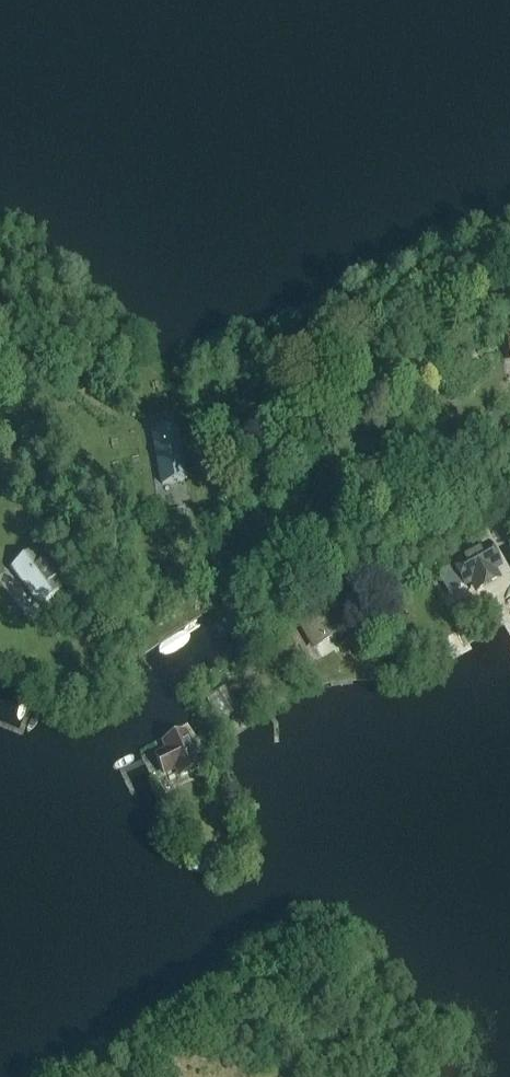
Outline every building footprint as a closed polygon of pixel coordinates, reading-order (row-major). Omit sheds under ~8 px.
[(177,431),(152,435),(161,485),(185,481),(177,431)] [(184,511),(168,513),(169,524),(186,522),(184,511)] [(489,544),(451,565),(465,590),(471,587),(476,596),(502,581),(497,572),(503,568),(489,544)] [(11,571),(40,608),(65,589),(36,552),(11,571)] [(337,604),(298,628),(314,653),(352,629),(337,604)] [(164,742),(169,751),(156,757),(164,774),(176,768),(181,777),(201,768),(185,733),(164,742)]
